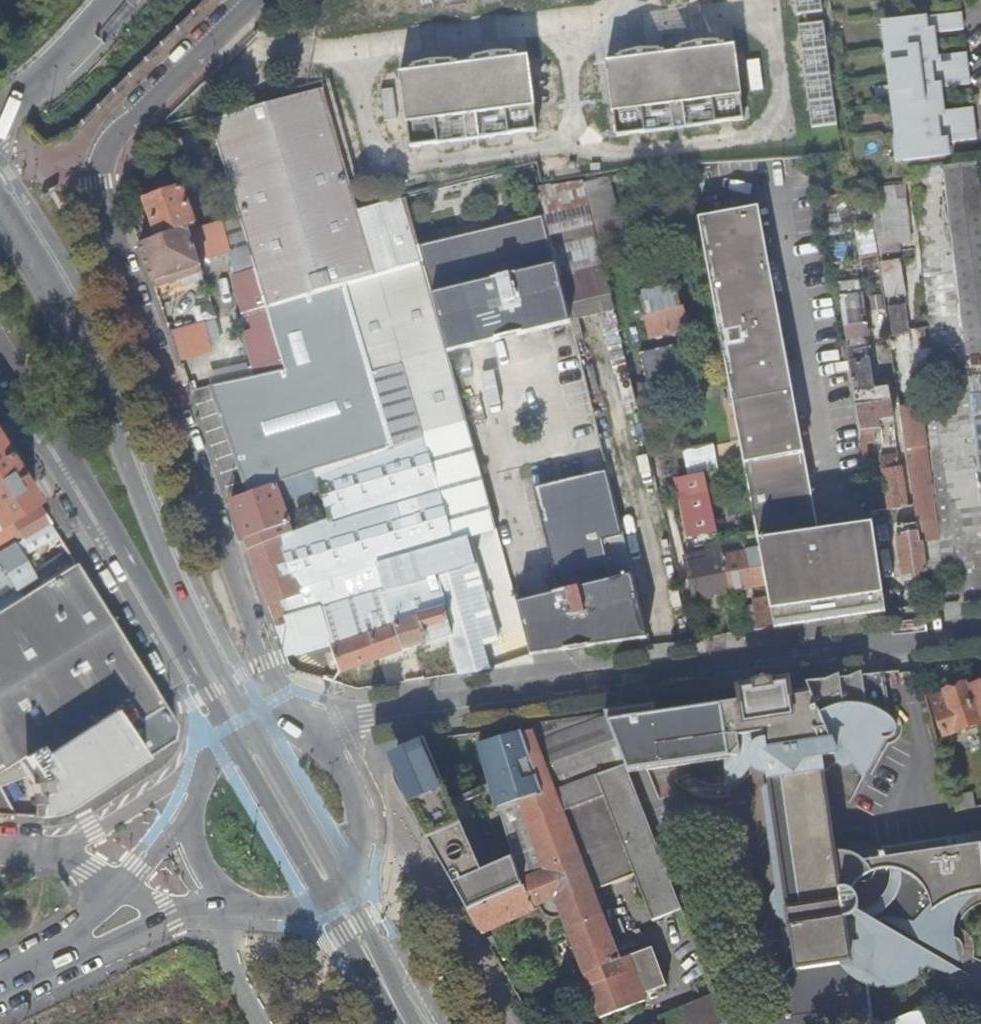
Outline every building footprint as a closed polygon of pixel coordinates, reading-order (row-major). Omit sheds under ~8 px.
[(813,127),(839,124),(826,17),(824,0),(797,0),(813,127)] [(905,164),(951,157),(949,145),(979,141),(975,109),(947,112),(944,89),(971,85),(968,54),(940,57),(938,35),(966,31),(963,14),(888,25),(905,164)] [(621,57),(622,62),(608,64),(618,137),(745,121),(736,48),(722,50),(721,44),(701,45),(681,50),(681,55),(663,57),(662,52),(640,52),(621,57)] [(413,68),(414,73),(400,74),(410,148),(537,132),(528,58),(514,60),(513,55),(493,55),(473,60),(473,65),(455,67),(454,62),(432,62),(413,68)] [(211,121),(236,204),(224,207),(227,217),(239,214),(274,328),(253,335),(265,376),(212,388),(250,495),(232,502),(245,540),(265,533),(268,544),(249,551),(276,625),(287,621),(286,615),(320,608),(332,646),(341,672),(453,635),(464,674),(491,670),(484,645),(497,641),(468,542),(498,533),(468,423),(422,437),(401,366),(371,375),(344,287),(394,273),(402,300),(432,292),(420,247),(408,199),(384,205),(383,199),(376,201),(378,206),(360,211),(325,88),(211,121)] [(980,436),(980,195),(977,162),(973,162),(948,165),(942,166),(975,437),(980,436)] [(980,542),(980,488),(979,474),(975,437),(942,166),(912,169),(913,185),(937,395),(953,546),(980,542)] [(570,323),(615,313),(583,182),(538,189),(544,216),(570,323)] [(905,186),(868,191),(870,206),(877,249),(912,244),(905,186)] [(199,262),(190,229),(195,227),(184,191),(147,202),(159,239),(150,242),(140,246),(156,290),(203,275),(199,262)] [(870,206),(868,191),(857,192),(846,194),(848,209),(870,206)] [(829,212),(848,209),(846,194),(827,196),(829,212)] [(759,207),(698,218),(726,368),(744,466),(757,534),(766,586),(769,599),(775,629),(867,616),(853,527),(819,532),(759,207)] [(219,220),(229,254),(253,335),(274,328),(239,214),(227,217),(219,220)] [(544,216),(420,247),(432,292),(449,354),(571,324),(570,323),(544,216)] [(199,262),(229,254),(219,220),(195,227),(190,229),(199,262)] [(897,261),(879,263),(882,282),(888,281),(889,292),(901,291),(897,261)] [(394,273),(344,287),(371,375),(401,366),(422,437),(468,423),(449,354),(432,292),(402,300),(394,273)] [(686,329),(676,286),(641,295),(652,338),(686,329)] [(871,416),(878,415),(874,391),(860,295),(841,298),(862,444),(875,442),(873,432),(871,416)] [(197,306),(201,322),(205,321),(216,319),(211,302),(197,306)] [(911,336),(907,306),(888,308),(892,338),(911,336)] [(170,331),(182,362),(214,353),(205,321),(201,322),(170,331)] [(637,354),(645,386),(680,378),(673,346),(637,354)] [(890,389),(874,391),(878,415),(879,423),(895,421),(890,389)] [(943,547),(953,546),(937,395),(925,396),(931,446),(930,447),(943,547)] [(905,437),(922,435),(919,412),(901,415),(905,437)] [(871,416),(873,432),(880,431),(879,423),(878,415),(871,416)] [(922,435),(905,437),(907,455),(909,467),(911,479),(922,477),(923,489),(930,488),(922,435)] [(15,816),(6,799),(31,786),(34,784),(37,782),(37,784),(38,791),(38,796),(35,796),(34,806),(36,806),(35,815),(36,817),(44,817),(49,817),(54,816),(58,815),(62,813),(69,809),(111,782),(141,762),(173,742),(174,726),(93,595),(39,626),(21,597),(16,589),(34,579),(21,556),(58,538),(37,503),(0,444),(0,815),(15,816)] [(886,470),(909,467),(907,455),(885,459),(886,470)] [(909,467),(886,470),(892,509),(915,506),(911,479),(909,467)] [(889,509),(892,509),(886,470),(884,470),(883,471),(889,509)] [(560,594),(518,604),(533,657),(648,639),(632,576),(614,581),(605,542),(623,537),(607,472),(535,489),(560,594)] [(689,539),(718,533),(709,494),(705,473),(675,479),(689,539)] [(858,497),(869,495),(866,477),(854,479),(858,497)] [(922,543),(938,541),(930,488),(923,489),(922,477),(911,479),(915,506),(918,527),(919,534),(920,543),(922,543)] [(873,524),(853,527),(867,616),(886,613),(873,524)] [(918,527),(895,530),(896,537),(919,534),(918,527)] [(265,533),(245,540),(249,551),(268,544),(265,533)] [(731,592),(766,586),(757,534),(741,537),(744,553),(723,557),(731,592)] [(919,534),(896,537),(902,575),(925,572),(920,543),(919,534)] [(938,541),(922,543),(927,573),(942,571),(938,541)] [(960,603),(980,600),(980,542),(953,546),(956,574),(960,603)] [(697,557),(686,559),(696,602),(712,599),(712,596),(731,592),(723,557),(720,545),(706,549),(709,560),(698,563),(697,557)] [(948,575),(956,574),(953,546),(943,547),(948,575)] [(16,589),(21,597),(39,586),(34,579),(16,589)] [(741,613),(745,633),(772,629),(775,629),(769,599),(753,602),(755,611),(741,613)] [(276,625),(288,658),(296,656),(296,658),(332,646),(320,608),(286,615),(287,621),(276,625)] [(891,892),(884,874),(878,860),(859,863),(856,862),(853,861),(849,860),(845,859),(841,859),(836,860),(824,776),(836,769),(837,770),(839,771),(842,773),(844,773),(846,773),(849,772),(851,770),(863,782),(885,743),(886,743),(889,743),(891,742),(894,741),(896,740),(897,738),(898,735),(899,733),(899,731),(899,728),(899,726),(897,725),(895,722),(894,721),(891,720),(884,674),(809,685),(812,693),(791,695),(790,687),(773,690),(772,694),(760,696),(757,692),(740,695),(741,703),(657,715),(656,707),(624,711),(606,714),(607,716),(630,773),(728,760),(729,790),(732,789),(736,787),(741,784),(744,782),(747,780),(749,777),(752,774),(754,770),(758,773),(762,774),(764,775),(767,775),(769,785),(784,891),(783,891),(781,894),(779,898),(778,901),(779,905),(780,907),(781,910),(783,912),(785,913),(788,914),(791,940),(796,969),(795,970),(792,972),(790,974),(788,976),(787,980),(783,981),(780,982),(778,984),(776,987),(775,990),(767,1023),(875,1023),(876,1023),(871,986),(870,985),(866,984),(862,982),(858,980),(854,978),(851,976),(847,973),(845,970),(842,967),(839,963),(847,962),(852,967),(856,970),(859,973),(863,975),(867,977),(871,979),(875,980),(880,981),(885,981),(889,981),(893,981),(897,980),(901,978),(904,977),(907,975),(911,972),(915,970),(919,966),(920,965),(922,961),(925,957),(927,954),(928,951),(911,942),(874,923),(878,921),(881,919),(884,917),(893,921),(905,927),(896,905),(891,892)] [(948,692),(948,694),(933,699),(947,736),(980,725),(967,687),(965,688),(960,683),(949,686),(948,692)] [(619,831),(623,830),(648,820),(630,773),(607,716),(538,745),(533,732),(524,733),(522,734),(542,794),(498,809),(514,859),(523,887),(469,912),(482,935),(535,913),(533,910),(555,900),(584,975),(582,977),(581,979),(580,981),(580,985),(581,987),(583,989),(585,990),(587,990),(589,990),(601,1019),(646,1003),(643,997),(649,995),(651,1000),(659,997),(657,992),(668,987),(653,949),(620,961),(594,891),(555,791),(597,775),(619,831)] [(522,734),(481,745),(494,796),(498,809),(542,794),(522,734)] [(426,741),(420,742),(450,808),(482,874),(487,871),(455,802),(452,796),(426,741)] [(523,887),(514,859),(487,871),(482,874),(450,808),(420,742),(413,744),(409,746),(406,748),(402,751),(397,759),(395,763),(394,768),(394,777),(395,781),(396,786),(398,790),(414,818),(454,887),(469,912),(523,887)] [(555,791),(594,891),(640,873),(623,830),(619,831),(597,775),(555,791)] [(785,948),(791,940),(788,914),(785,913),(783,912),(781,910),(780,907),(779,905),(778,901),(779,898),(781,894),(783,891),(784,891),(769,785),(763,796),(776,886),(775,888),(773,890),(771,896),(770,903),(771,907),(773,913),(776,916),(778,918),(781,920),(785,948)] [(974,794),(954,798),(958,812),(977,808),(974,794)] [(623,830),(640,873),(658,921),(684,910),(648,820),(623,830)] [(891,892),(896,905),(905,927),(942,944),(945,941),(948,940),(950,939),(952,939),(955,939),(954,937),(954,931),(956,922),(960,912),(962,909),(966,906),(969,903),(973,900),(974,900),(975,899),(979,897),(980,896),(980,848),(972,848),(969,836),(911,845),(882,850),(883,851),(885,854),(888,859),(878,860),(884,874),(891,873),(893,873),(894,877),(894,884),(893,889),(891,892)] [(942,944),(905,927),(893,921),(962,960),(958,951),(956,947),(955,939),(952,939),(950,939),(948,940),(945,941),(942,944)] [(493,949),(499,946),(492,934),(486,937),(493,949)] [(870,985),(871,986),(872,986),(876,987),(881,987),(886,988),(894,986),(898,985),(906,983),(913,979),(920,974),(923,972),(924,971),(928,965),(954,971),(953,967),(954,965),(928,951),(927,954),(925,957),(922,961),(920,965),(919,966),(915,970),(911,972),(907,975),(904,977),(901,978),(897,980),(893,981),(889,981),(885,981),(880,981),(875,980),(871,979),(867,977),(863,975),(859,973),(856,970),(852,967),(847,962),(839,963),(842,967),(845,970),(847,973),(851,976),(854,978),(858,980),(862,982),(866,984),(870,985)] [(662,1023),(727,1023),(729,1023),(718,995),(659,1017),(662,1023)] [(921,1010),(890,1022),(888,1022),(889,1023),(927,1023),(921,1010)]
